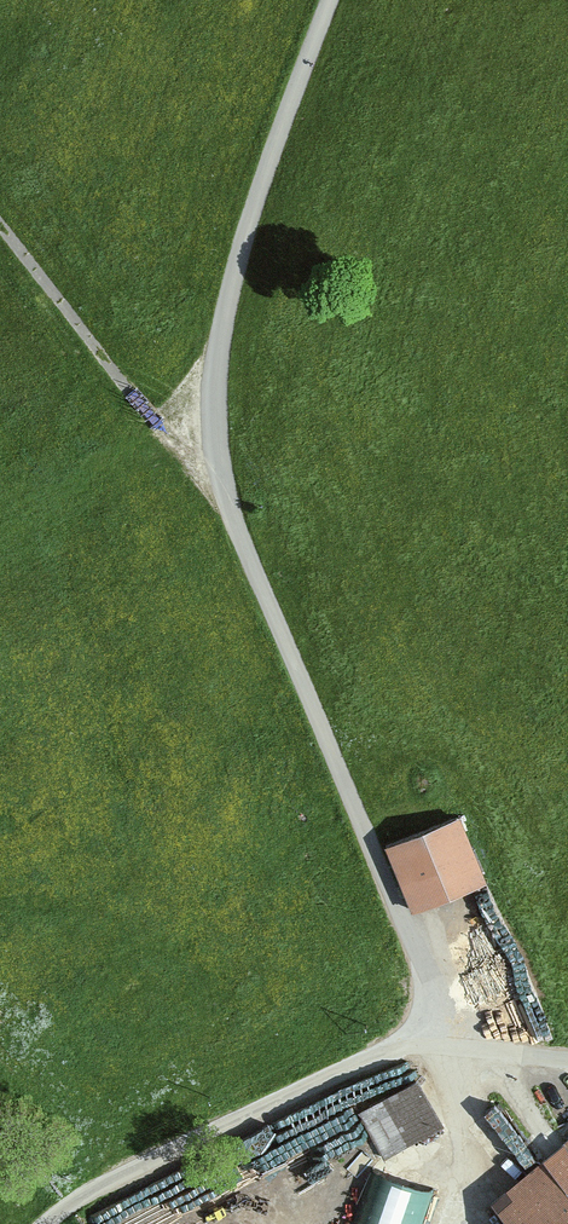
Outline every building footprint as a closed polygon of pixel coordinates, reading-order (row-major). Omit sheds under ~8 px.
[(483,875),(457,810),(383,840),(410,905),(483,875)] [(442,1120),(415,1073),(355,1108),(382,1154),(442,1120)] [(489,1196),(513,1223),(567,1223),(567,1130),(489,1196)]
